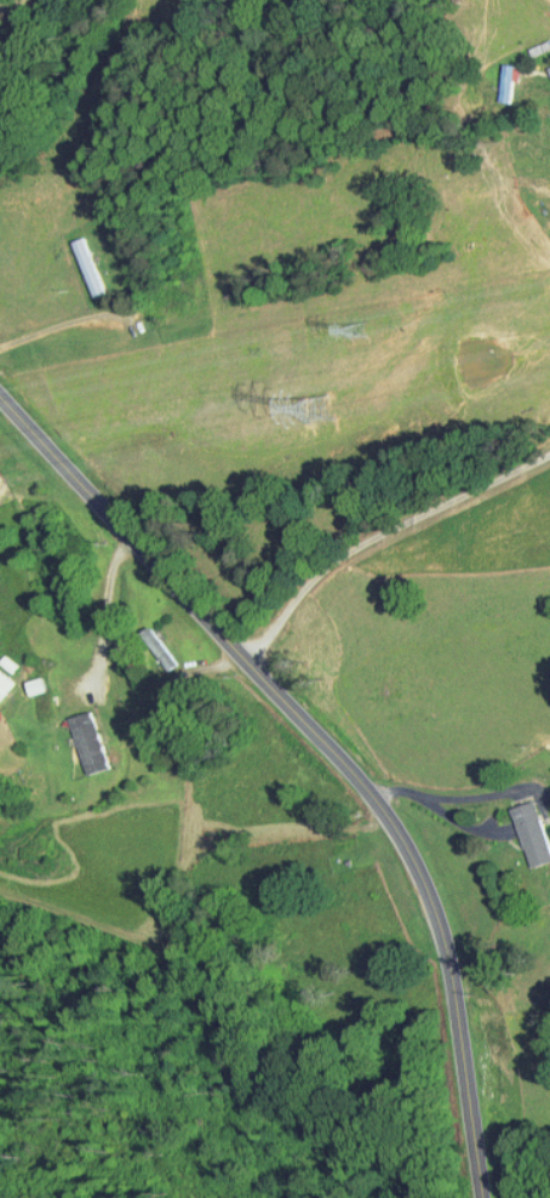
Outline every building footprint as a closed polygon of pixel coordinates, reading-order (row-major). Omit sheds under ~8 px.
[(549,72),(549,54),(537,60),(544,75),(549,72)] [(500,95),(504,57),(492,56),(489,94),(500,95)] [(133,626),(159,663),(168,657),(142,619),(133,626)] [(99,761),(82,704),(60,710),(77,767),(99,761)] [(504,799),(516,860),(540,856),(528,794),(504,799)]
